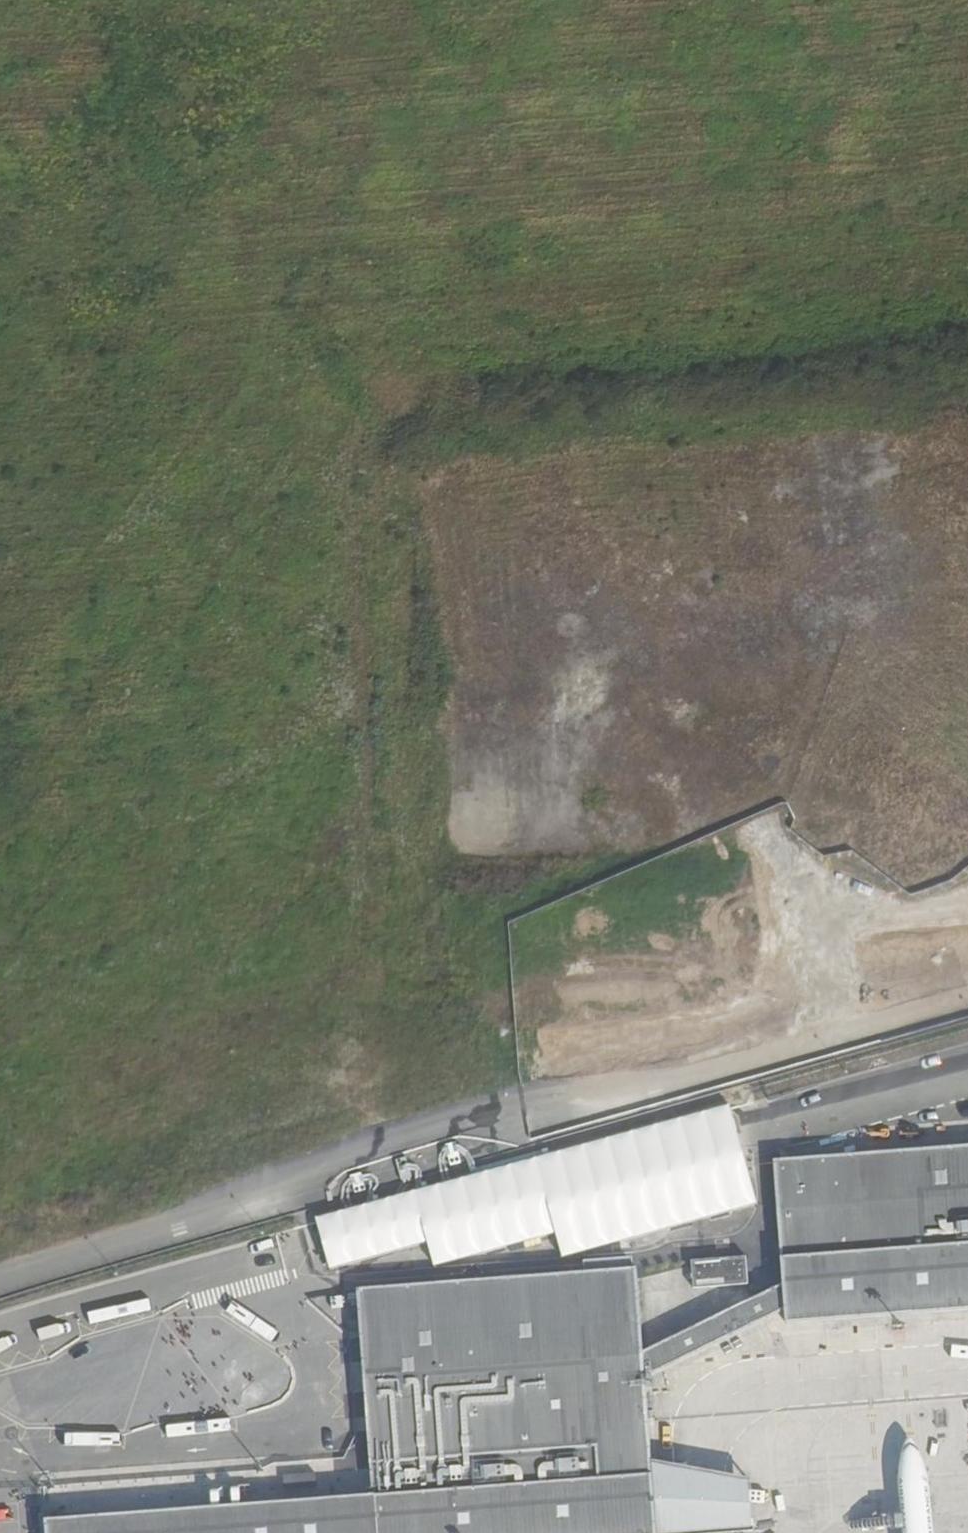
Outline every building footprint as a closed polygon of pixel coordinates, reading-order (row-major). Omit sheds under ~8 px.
[(640,1351),(642,1382),(783,1312),(783,1325),(967,1311),(967,1145),(771,1160),(780,1283),(640,1351)] [(581,1261),(582,1272),(630,1269),(630,1257),(581,1261)] [(743,1257),(688,1261),(691,1288),(745,1284),(743,1257)] [(43,1532),(654,1532),(648,1462),(642,1382),(640,1351),(634,1269),(630,1269),(582,1272),(353,1290),(370,1495),(41,1520),(43,1532)] [(654,1532),(747,1532),(752,1532),(747,1479),(648,1462),(654,1532)]
